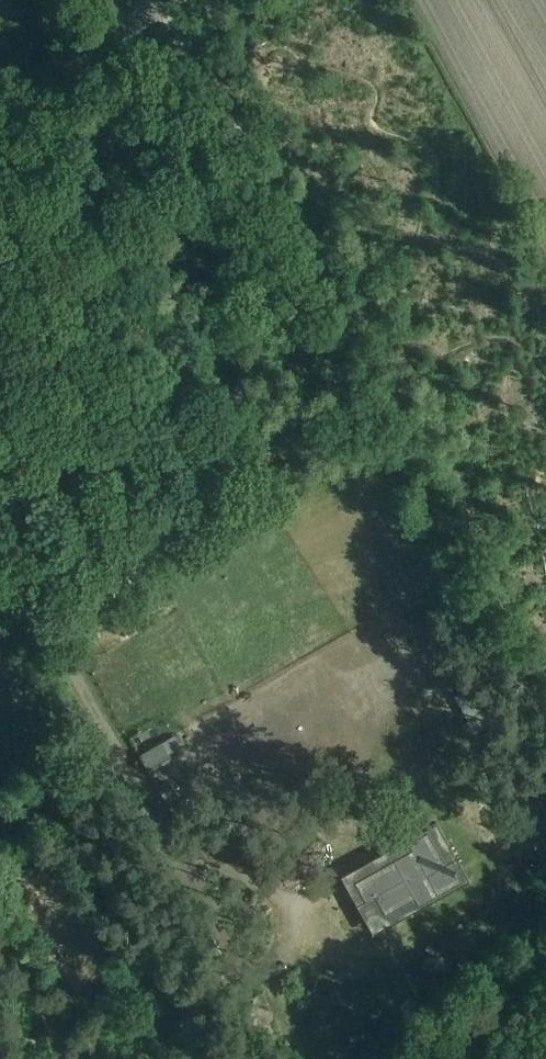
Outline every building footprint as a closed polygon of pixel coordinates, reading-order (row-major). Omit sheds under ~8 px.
[(487,723),(468,687),(454,695),(473,730),(487,723)] [(161,741),(137,754),(148,774),(172,760),(161,741)] [(536,795),(545,813),(545,790),(536,795)] [(416,843),(359,874),(365,885),(366,887),(369,893),(376,890),(379,895),(382,894),(389,908),(418,892),(422,898),(466,875),(455,856),(450,859),(433,826),(413,837),(416,843)]
